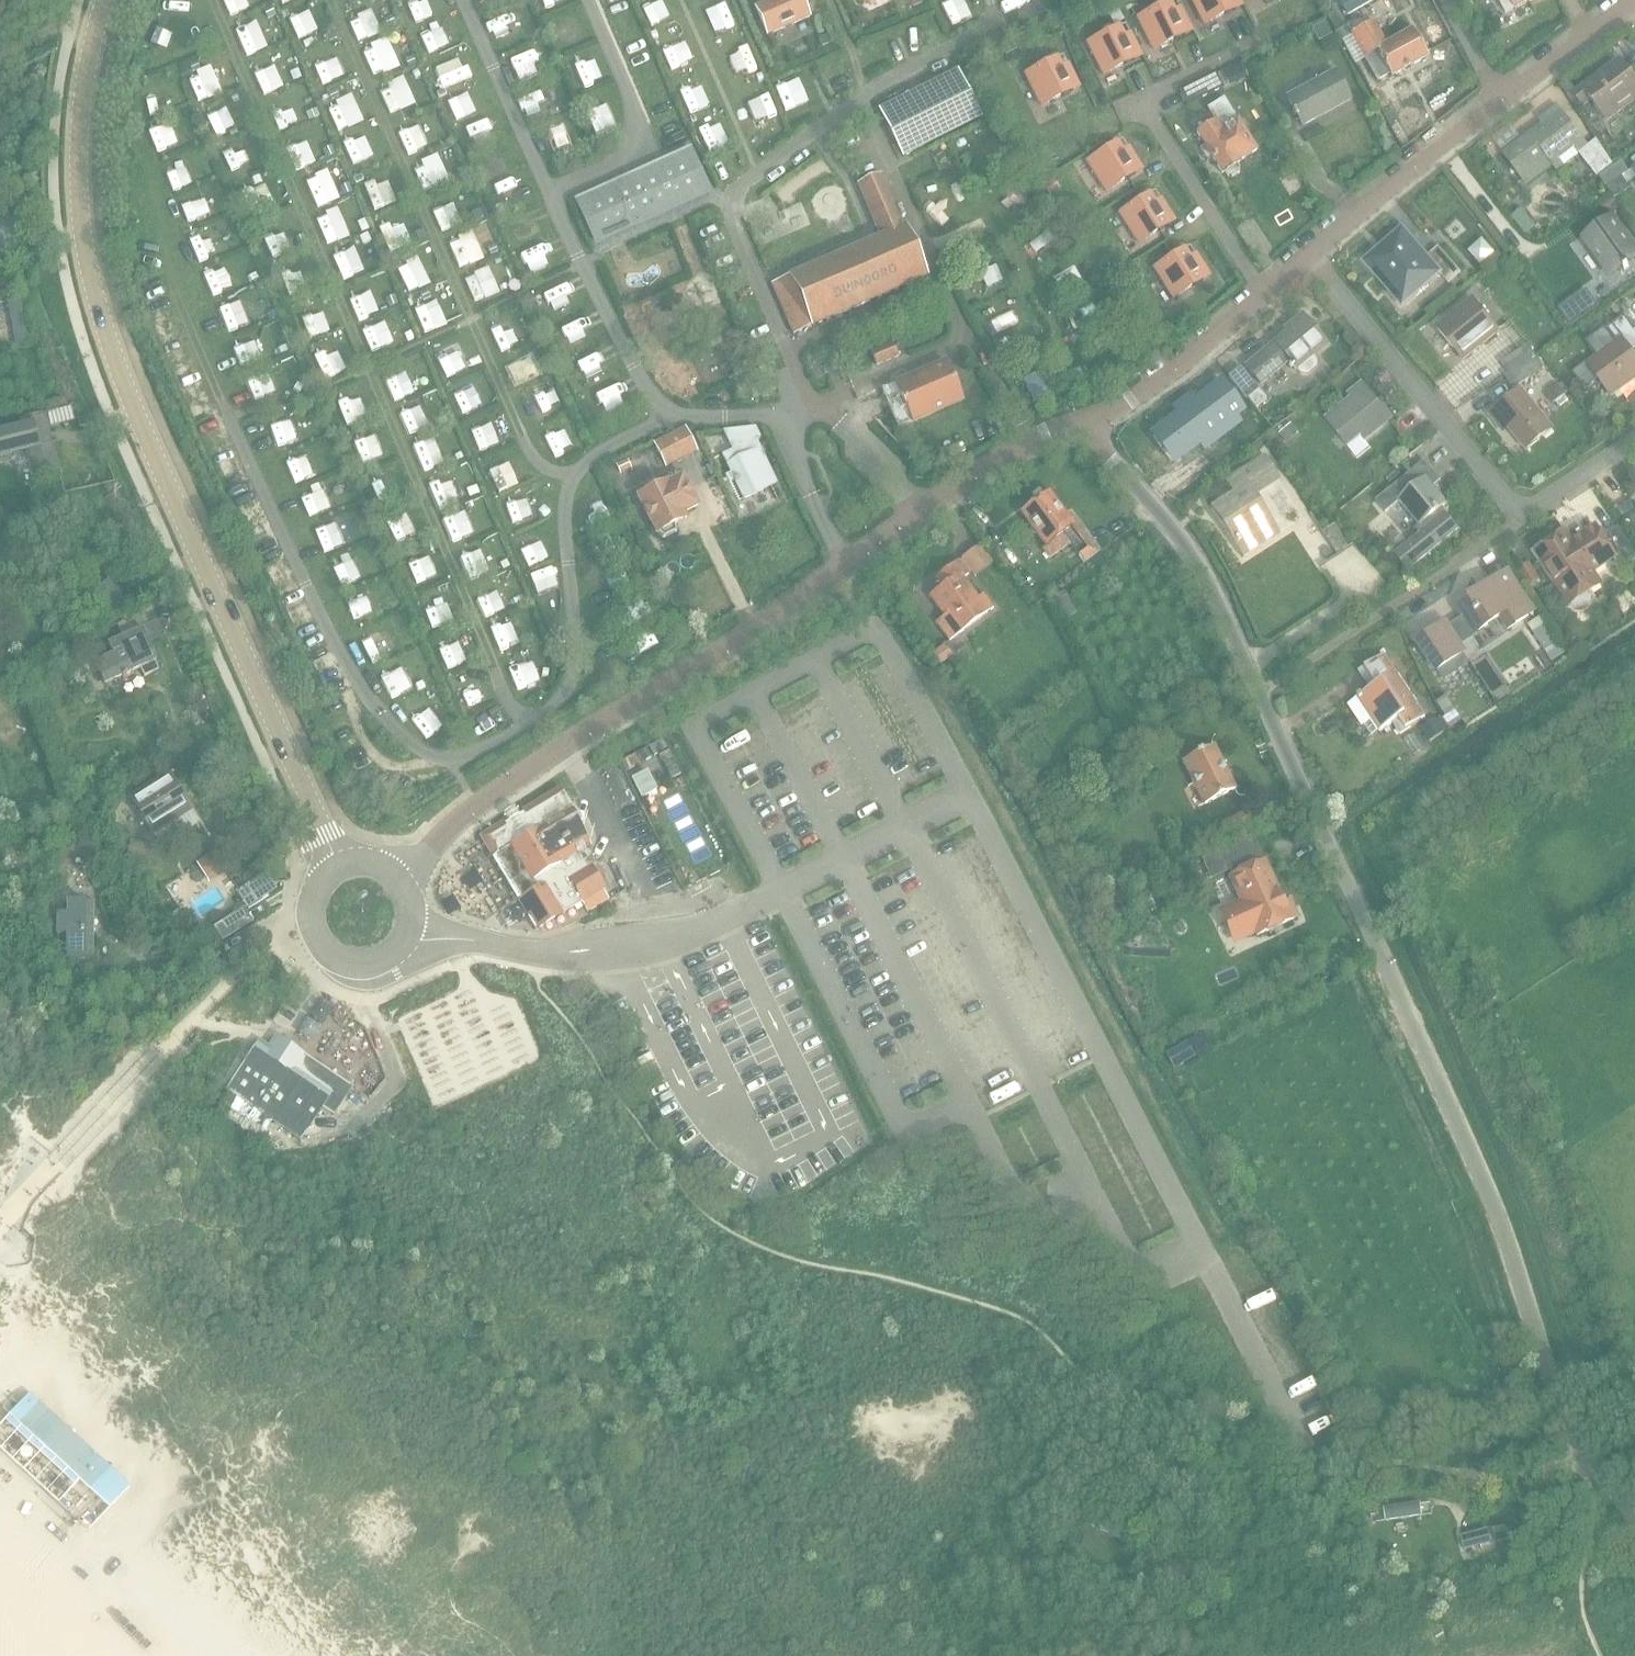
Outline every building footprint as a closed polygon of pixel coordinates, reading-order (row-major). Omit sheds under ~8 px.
[(766,36),(810,17),(803,0),(767,0),(753,6),(766,36)] [(1222,14),(1222,15),(1235,9),(1230,0),(1191,0),(1198,13),(1205,10),(1210,20),(1222,14)] [(1345,13),(1367,0),(1337,0),(1345,13)] [(1504,15),(1513,9),(1514,11),(1534,0),(1496,0),(1504,15)] [(1160,46),(1171,40),(1172,40),(1184,34),(1167,1),(1155,7),(1136,17),(1147,39),(1154,35),(1160,46)] [(1411,30),(1385,45),(1372,21),(1350,34),(1364,59),(1376,52),(1390,78),(1427,57),(1411,30)] [(1109,71),(1121,65),(1134,59),(1117,26),(1105,32),(1105,33),(1086,42),(1097,64),(1104,60),(1109,71)] [(1047,102),(1059,96),(1071,90),(1055,58),(1042,63),(1042,64),(1024,74),(1035,95),(1042,92),(1047,102)] [(1236,72),(1251,96),(1270,85),(1255,61),(1236,72)] [(1286,96),(1302,126),(1349,101),(1333,71),(1286,96)] [(878,112),(901,159),(980,119),(956,72),(899,101),(878,112)] [(1634,100),(1634,82),(1627,72),(1605,88),(1597,76),(1577,91),(1568,79),(1559,86),(1576,108),(1580,105),(1582,107),(1590,101),(1606,122),(1634,100)] [(1194,95),(1200,109),(1238,91),(1231,77),(1194,95)] [(1582,150),(1585,147),(1555,107),(1546,114),(1549,119),(1501,155),(1525,185),(1552,165),(1556,172),(1583,151),(1582,150)] [(1251,178),(1250,177),(1268,166),(1235,113),(1218,124),(1226,137),(1208,149),(1216,162),(1211,165),(1219,177),(1224,174),(1233,190),(1236,188),(1239,194),(1242,195),(1251,189),(1251,186),(1248,180),(1251,178)] [(1582,150),(1583,151),(1599,173),(1611,165),(1595,140),(1585,147),(1582,150)] [(1112,187),(1123,180),(1135,173),(1115,142),(1103,149),(1104,149),(1086,161),(1099,181),(1105,177),(1112,187)] [(574,199),(595,246),(712,193),(690,146),(574,199)] [(1598,177),(1606,188),(1628,173),(1621,162),(1598,177)] [(799,286),(822,337),(831,333),(954,280),(909,179),(887,189),(908,239),(810,281),(799,286)] [(1144,239),(1155,231),(1155,232),(1167,224),(1147,194),(1136,201),(1118,212),(1131,233),(1138,229),(1144,239)] [(1584,239),(1610,275),(1634,257),(1634,252),(1612,219),(1584,239)] [(1438,248),(1425,259),(1401,231),(1364,263),(1401,305),(1438,273),(1448,284),(1460,274),(1438,248)] [(1179,294),(1190,286),(1190,287),(1202,280),(1182,249),(1170,256),(1171,256),(1153,267),(1166,288),(1172,284),(1179,294)] [(1585,291),(1559,310),(1570,326),(1597,307),(1585,291)] [(1436,329),(1463,361),(1497,333),(1471,301),(1436,329)] [(1630,309),(1622,315),(1634,331),(1634,332),(1634,315),(1630,309)] [(1299,377),(1314,366),(1309,359),(1326,346),(1301,316),(1282,331),(1284,334),(1244,365),(1258,384),(1287,361),(1299,377)] [(1611,397),(1634,379),(1634,358),(1631,352),(1634,349),(1634,334),(1622,316),(1604,330),(1614,343),(1586,363),(1611,397)] [(708,349),(722,341),(717,332),(703,339),(701,337),(690,343),(700,362),(712,356),(708,349)] [(870,351),(876,365),(898,356),(893,342),(870,351)] [(1505,378),(1513,390),(1544,370),(1528,346),(1500,364),(1508,375),(1505,378)] [(896,430),(960,402),(944,363),(894,385),(894,386),(880,392),(881,394),(875,397),(874,395),(856,403),(864,421),(881,413),(880,411),(887,409),(896,430)] [(1229,378),(1245,398),(1256,389),(1239,368),(1229,378)] [(1211,390),(1163,426),(1183,453),(1243,411),(1222,382),(1211,390)] [(1359,436),(1363,441),(1389,420),(1362,387),(1350,396),(1354,400),(1328,421),(1348,445),(1359,436)] [(1526,451),(1553,429),(1521,390),(1489,415),(1499,428),(1505,423),(1526,451)] [(59,474),(47,426),(73,419),(70,406),(31,415),(33,422),(0,430),(0,456),(27,449),(35,480),(59,474)] [(742,500),(774,484),(753,440),(759,437),(754,427),(722,430),(732,450),(721,455),(732,479),(731,480),(733,484),(734,483),(742,500)] [(1233,490),(1211,505),(1230,534),(1244,525),(1250,534),(1268,522),(1252,497),(1276,481),(1260,456),(1225,478),(1233,490)] [(1439,511),(1447,505),(1427,480),(1435,474),(1424,462),(1376,502),(1386,514),(1400,502),(1424,532),(1396,555),(1409,571),(1458,530),(1445,515),(1444,516),(1439,511)] [(683,515),(697,508),(682,478),(668,485),(667,484),(637,499),(656,535),(657,535),(662,541),(676,535),(675,534),(674,526),(686,521),(683,515)] [(1049,493),(1022,514),(1046,546),(1042,549),(1050,559),(1083,534),(1068,515),(1066,516),(1049,493)] [(1592,574),(1616,558),(1596,529),(1584,537),(1579,530),(1568,537),(1566,534),(1536,553),(1575,613),(1581,613),(1586,611),(1591,606),(1593,599),(1590,594),(1601,587),(1592,574)] [(1625,565),(1634,559),(1634,553),(1619,529),(1607,537),(1625,565)] [(1091,545),(1078,555),(1083,563),(1097,553),(1091,545)] [(983,593),(976,598),(962,579),(968,574),(958,561),(936,577),(943,586),(930,595),(945,616),(936,623),(950,641),(994,608),(983,593)] [(1517,569),(1527,587),(1539,579),(1529,562),(1517,569)] [(1500,618),(1509,631),(1534,614),(1506,574),(1455,608),(1474,636),(1500,618)] [(85,595),(104,619),(125,603),(107,579),(85,595)] [(1443,624),(1418,641),(1439,672),(1446,681),(1464,669),(1458,659),(1465,654),(1459,645),(1461,643),(1450,626),(1446,628),(1443,624)] [(144,678),(159,671),(155,663),(156,662),(142,630),(108,645),(113,657),(95,664),(104,685),(140,669),(144,678)] [(1400,734),(1426,716),(1384,655),(1365,668),(1364,667),(1357,671),(1370,689),(1349,704),(1371,736),(1391,722),(1400,734)] [(1182,760),(1204,805),(1236,789),(1214,745),(1182,760)] [(165,777),(133,798),(152,829),(185,808),(165,777)] [(485,838),(491,848),(496,856),(512,883),(539,927),(558,916),(604,888),(591,867),(597,864),(592,856),(594,855),(586,838),(572,809),(561,791),(528,812),(527,810),(519,815),(507,822),(499,827),(500,829),(485,838)] [(1219,823),(1225,836),(1251,823),(1245,810),(1219,823)] [(130,841),(127,854),(138,856),(141,843),(130,841)] [(1290,899),(1284,901),(1264,859),(1228,876),(1250,921),(1244,924),(1252,939),(1298,918),(1290,899)] [(265,872),(235,891),(245,908),(276,889),(265,872)] [(79,962),(93,962),(94,903),(69,903),(69,915),(59,915),(59,935),(68,935),(68,948),(79,948),(79,962)] [(179,909),(171,915),(174,924),(194,938),(201,930),(186,918),(179,909)] [(259,1043),(227,1091),(284,1128),(302,1140),(323,1107),(334,1115),(352,1088),(276,1039),(269,1050),(259,1043)] [(9,1414),(8,1415),(109,1508),(130,1485),(29,1392),(9,1414)]
